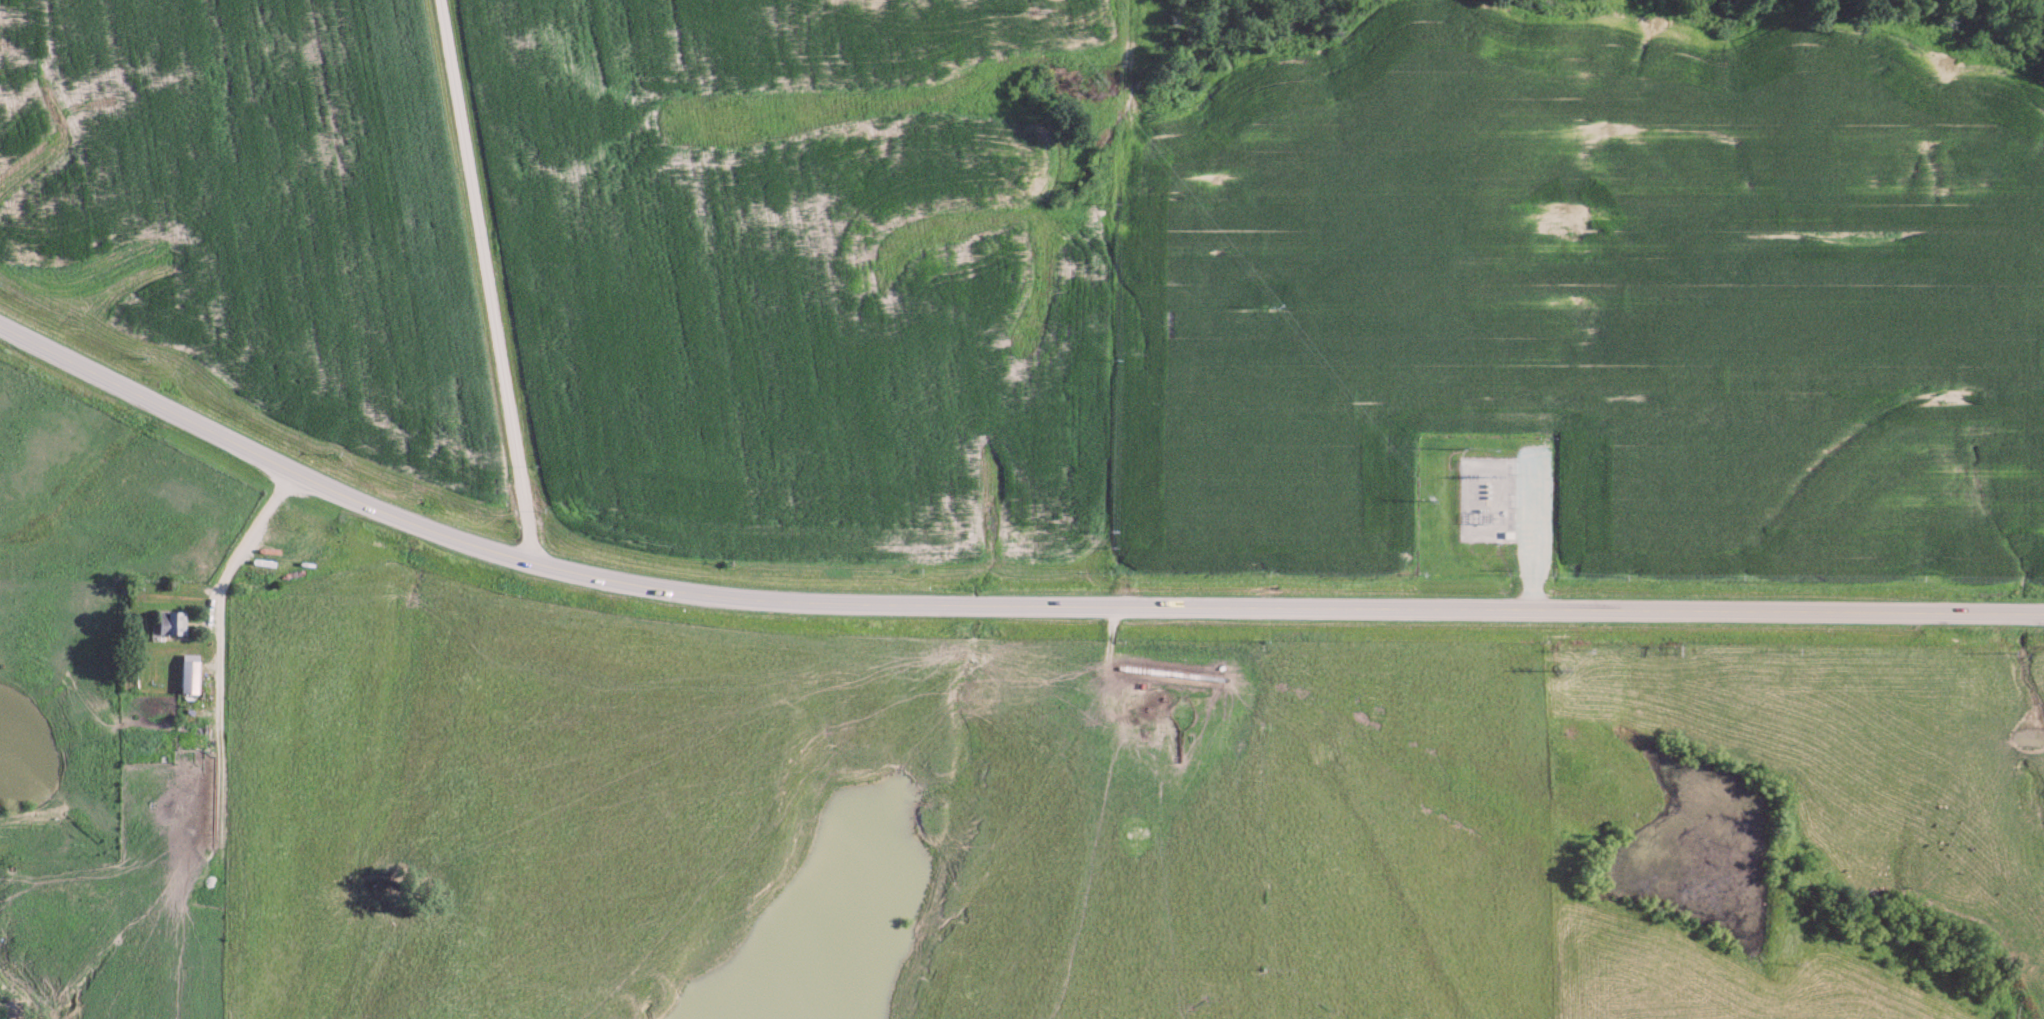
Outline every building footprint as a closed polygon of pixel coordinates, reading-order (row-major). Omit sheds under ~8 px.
[(184,634),(184,612),(157,611),(157,633),(184,634)] [(196,693),(197,655),(181,654),(179,692),(196,693)]
